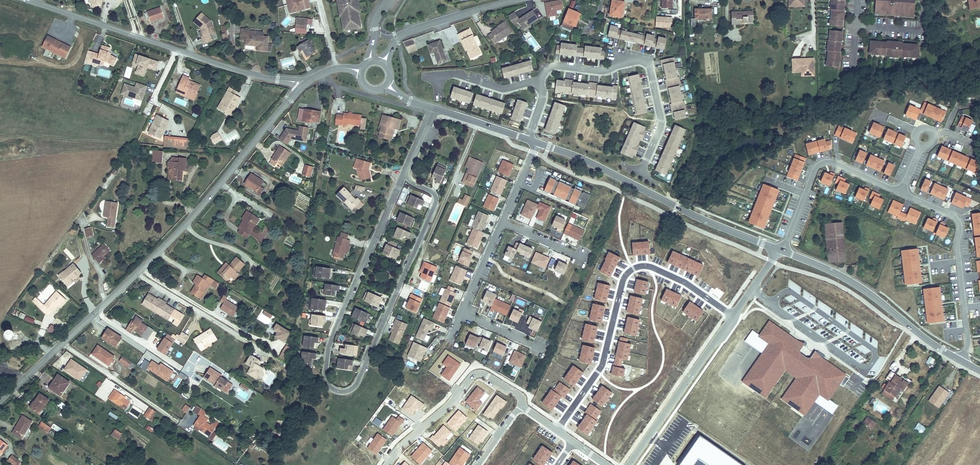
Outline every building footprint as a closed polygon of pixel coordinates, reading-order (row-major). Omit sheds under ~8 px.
[(290,14),(310,8),(308,0),(286,0),(290,14)] [(338,2),(339,5),(340,10),(340,14),(342,14),(342,16),(344,28),(347,27),(348,31),(359,29),(358,25),(361,25),(358,13),(358,11),(360,10),(359,6),(359,7),(358,1),(358,0),(339,0),(339,1),(338,2)] [(563,9),(561,0),(556,0),(544,3),(547,18),(557,16),(556,11),(563,9)] [(626,0),(614,0),(611,14),(624,16),(626,0)] [(830,10),(831,10),(830,20),(829,26),(841,27),(842,21),(843,11),(842,11),(843,1),(844,1),(844,0),(831,0),(830,10)] [(874,12),(878,12),(878,15),(888,16),(889,15),(899,16),(899,17),(910,18),(911,15),(914,16),(916,3),(912,3),(912,0),(875,0),(874,12)] [(960,1),(970,2),(971,10),(979,9),(979,0),(960,0),(960,1)] [(698,18),(714,16),(713,6),(698,7),(698,18)] [(574,29),(579,11),(569,8),(563,26),(574,29)] [(150,25),(164,20),(161,9),(146,14),(150,25)] [(525,28),(539,17),(532,9),(519,19),(525,28)] [(750,16),(754,16),(753,10),(743,11),(743,14),(737,15),(737,11),(732,11),(732,24),(741,23),(741,21),(750,21),(750,16)] [(210,29),(213,27),(211,22),(202,15),(194,25),(200,29),(203,38),(201,39),(204,44),(211,41),(209,35),(212,34),(210,29)] [(656,16),(655,28),(672,29),(672,17),(656,16)] [(307,28),(308,19),(297,19),(296,28),(307,28)] [(501,27),(491,34),(496,42),(501,39),(502,40),(514,31),(506,21),(500,25),(501,27)] [(648,34),(620,27),(620,26),(612,24),(610,35),(629,39),(629,40),(632,40),(666,48),(668,37),(660,35),(660,37),(656,36),(656,35),(648,33),(648,34)] [(489,32),(491,34),(501,27),(500,25),(489,32)] [(462,39),(463,38),(473,56),(482,51),(469,28),(459,33),(462,39)] [(842,32),(830,31),(829,41),(828,41),(828,51),(828,52),(828,62),(827,61),(826,67),(839,68),(839,63),(840,63),(840,52),(839,52),(840,42),(841,42),(842,32)] [(66,57),(71,47),(47,35),(42,46),(66,57)] [(256,48),(256,44),(260,44),(261,51),(269,51),(270,35),(248,35),(247,48),(256,48)] [(413,39),(403,42),(407,50),(416,46),(413,39)] [(305,61),(314,55),(304,41),(299,44),(301,48),(298,50),(305,61)] [(440,41),(428,45),(431,54),(434,53),(439,65),(447,61),(440,41)] [(602,49),(602,47),(586,44),(586,47),(578,46),(578,43),(562,41),(562,44),(558,43),(557,51),(605,58),(606,50),(602,49)] [(635,43),(633,50),(639,52),(641,46),(635,43)] [(886,44),(870,43),(869,55),(916,59),(917,47),(902,46),(902,44),(886,43),(886,44)] [(108,53),(110,49),(102,46),(99,55),(92,53),(89,59),(97,62),(98,60),(105,62),(112,66),(116,59),(109,56),(108,55),(108,53)] [(157,63),(134,55),(130,64),(136,66),(135,70),(143,73),(145,69),(153,72),(157,63)] [(682,84),(680,75),(679,76),(676,61),(677,60),(676,56),(662,59),(663,63),(665,63),(668,78),(667,78),(669,87),(671,87),(674,102),(672,103),(674,112),(676,111),(678,119),(688,117),(687,109),(688,109),(686,100),(685,100),(681,85),(682,84)] [(814,58),(792,59),(793,73),(802,72),(802,76),(814,76),(814,58)] [(506,77),(534,69),(532,59),(503,67),(506,77)] [(649,112),(641,77),(640,73),(629,76),(638,115),(649,112)] [(175,94),(179,96),(179,94),(184,96),(185,95),(192,98),(194,94),(196,95),(199,88),(194,86),(193,88),(187,85),(187,82),(188,79),(182,77),(175,94)] [(558,78),(558,79),(556,89),(564,90),(564,91),(573,92),(574,91),(589,93),(589,94),(598,95),(599,94),(614,96),(614,97),(618,97),(620,84),(615,83),(615,85),(600,83),(600,81),(591,80),(591,82),(575,80),(575,78),(566,77),(566,79),(558,78)] [(140,95),(140,93),(142,94),(144,87),(134,84),(133,88),(122,85),(118,95),(139,102),(141,96),(140,95)] [(471,103),(474,93),(454,87),(451,97),(471,103)] [(228,88),(218,108),(231,116),(240,99),(229,93),(231,90),(228,88)] [(506,103),(501,101),(477,94),(474,104),(503,113),(506,103)] [(522,121),(527,108),(529,102),(519,99),(512,118),(522,121)] [(557,132),(566,103),(557,100),(547,129),(557,132)] [(928,117),(932,107),(921,102),(918,110),(917,112),(928,117)] [(148,103),(145,112),(151,114),(153,104),(148,103)] [(913,120),(917,112),(918,110),(907,105),(903,115),(913,120)] [(939,122),(943,112),(932,107),(928,117),(939,122)] [(299,110),(297,121),(318,124),(320,113),(299,110)] [(367,130),(367,118),(363,118),(363,116),(344,114),(344,118),(336,117),(335,126),(343,127),(343,125),(348,125),(362,126),(362,130),(367,130)] [(402,119),(383,115),(381,123),(384,124),(381,136),(390,139),(393,126),(396,127),(399,127),(402,119)] [(158,116),(149,132),(163,140),(164,137),(161,135),(168,122),(158,116)] [(966,131),(970,121),(959,116),(955,126),(966,131)] [(637,145),(640,138),(644,139),(647,132),(643,130),(645,126),(636,122),(623,153),(632,157),(634,153),(638,155),(641,147),(637,145)] [(877,137),(882,127),(871,122),(866,132),(877,137)] [(668,174),(688,129),(678,124),(658,170),(668,174)] [(834,136),(852,143),(856,133),(838,126),(834,136)] [(305,143),(308,130),(299,128),(298,132),(286,130),(281,137),(278,141),(286,146),(290,140),(305,143)] [(892,143),(896,133),(885,129),(881,139),(892,143)] [(223,139),(228,145),(239,137),(234,130),(223,139)] [(222,140),(217,133),(213,135),(211,139),(214,145),(222,140)] [(899,147),(903,137),(896,133),(892,143),(899,147)] [(189,149),(193,140),(167,138),(166,147),(189,149)] [(829,149),(828,141),(823,142),(822,139),(814,142),(817,152),(829,149)] [(817,152),(814,142),(803,145),(806,155),(817,152)] [(942,159),(947,149),(939,146),(935,156),(942,159)] [(275,169),(279,164),(283,167),(291,154),(282,149),(275,161),(273,160),(270,166),(275,169)] [(953,164),(958,154),(947,149),(942,159),(953,164)] [(864,153),(858,150),(854,161),(860,163),(864,153)] [(152,152),(151,163),(160,163),(161,152),(152,152)] [(965,169),(969,159),(958,154),(953,164),(965,169)] [(799,170),(803,159),(793,155),(788,166),(799,170)] [(870,168),(875,158),(868,155),(863,165),(870,168)] [(467,156),(463,166),(467,168),(471,158),(467,156)] [(167,163),(167,171),(172,171),(171,182),(181,183),(181,176),(179,176),(179,172),(184,172),(185,158),(178,158),(177,163),(167,163)] [(471,158),(467,168),(464,174),(468,175),(466,180),(473,183),(482,163),(471,158)] [(877,171),(882,161),(875,158),(870,168),(877,171)] [(969,159),(965,169),(976,173),(979,164),(979,163),(969,159)] [(509,177),(514,164),(503,160),(498,172),(509,177)] [(360,181),(370,177),(366,167),(367,163),(358,161),(356,170),(360,181)] [(887,175),(892,165),(885,163),(881,173),(887,175)] [(311,179),(313,168),(305,166),(302,177),(311,179)] [(794,181),(799,170),(788,166),(784,177),(794,181)] [(446,171),(437,167),(433,177),(437,179),(436,181),(435,182),(440,185),(446,171)] [(830,186),(833,175),(823,172),(820,183),(830,186)] [(292,174),(289,180),(299,185),(302,179),(292,174)] [(468,175),(464,174),(461,182),(471,187),(473,183),(466,180),(468,175)] [(501,193),(507,179),(497,174),(491,189),(501,193)] [(258,194),(257,196),(261,199),(265,192),(261,190),(265,184),(252,176),(248,181),(252,183),(248,188),(258,194)] [(848,183),(845,183),(846,178),(837,176),(835,184),(837,184),(835,191),(846,194),(848,183)] [(556,180),(550,178),(544,192),(550,194),(551,193),(554,194),(553,196),(556,197),(556,199),(561,201),(562,199),(565,201),(566,199),(569,201),(568,202),(574,205),(575,204),(578,205),(577,206),(584,209),(590,195),(584,192),(583,193),(580,192),(581,191),(574,188),(574,189),(571,188),(571,187),(559,182),(559,183),(556,181),(556,180)] [(924,192),(928,182),(923,179),(918,189),(924,192)] [(747,220),(746,222),(746,223),(761,229),(761,228),(762,226),(765,219),(765,217),(771,202),(772,200),(775,193),(776,191),(776,190),(761,184),(761,185),(760,187),(757,194),(756,196),(750,212),(749,213),(747,220)] [(935,197),(939,188),(939,187),(932,184),(928,194),(935,197)] [(860,200),(864,202),(868,190),(859,186),(853,200),(859,202),(860,200)] [(942,200),(946,190),(939,187),(939,188),(935,197),(942,200)] [(336,196),(348,207),(351,203),(355,206),(360,201),(358,199),(357,200),(343,188),(336,196)] [(869,199),(872,200),(869,206),(879,210),(883,200),(878,197),(880,194),(872,191),(869,199)] [(493,209),(499,197),(489,193),(484,205),(493,209)] [(955,206),(959,196),(953,193),(949,203),(955,206)] [(468,204),(471,196),(466,194),(463,201),(468,204)] [(408,204),(407,205),(417,210),(419,206),(422,207),(424,202),(411,196),(411,197),(408,204)] [(966,207),(969,200),(959,196),(955,206),(961,209),(962,205),(966,207)] [(916,225),(920,211),(909,208),(907,214),(901,212),(903,204),(892,200),(887,213),(897,216),(896,218),(916,225)] [(527,201),(521,215),(531,220),(536,209),(538,205),(527,201)] [(114,228),(118,203),(109,202),(108,211),(105,210),(104,217),(109,218),(107,227),(114,228)] [(538,205),(536,209),(540,210),(536,218),(544,222),(550,208),(539,203),(538,205)] [(482,230),(489,214),(479,210),(472,225),(474,226),(482,230)] [(236,232),(245,238),(253,227),(251,226),(256,219),(248,213),(243,220),(245,221),(236,232)] [(979,213),(969,214),(970,222),(979,221),(979,216),(979,213)] [(399,217),(397,223),(409,228),(413,219),(405,215),(403,219),(399,217)] [(561,231),(566,219),(558,215),(557,215),(553,224),(558,226),(557,229),(561,231)] [(840,217),(824,218),(825,226),(841,224),(840,217)] [(944,239),(949,228),(937,223),(938,222),(927,218),(921,233),(933,238),(934,235),(944,239)] [(970,222),(971,234),(979,233),(979,221),(970,222)] [(580,239),(585,229),(572,223),(570,229),(566,228),(564,232),(580,239)] [(825,226),(830,263),(846,261),(841,224),(825,226)] [(477,246),(484,231),(482,230),(474,226),(467,242),(477,246)] [(91,228),(85,230),(87,239),(93,238),(91,228)] [(410,234),(398,228),(394,237),(402,241),(403,237),(408,239),(410,234)] [(971,234),(972,246),(979,245),(979,233),(971,234)] [(342,260),(347,245),(349,245),(350,241),(338,237),(332,257),(342,260)] [(513,257),(520,242),(517,241),(514,247),(509,244),(505,254),(513,257)] [(649,242),(641,243),(642,254),(650,254),(649,242)] [(641,243),(632,243),(633,255),(642,254),(641,243)] [(103,245),(91,256),(99,265),(103,261),(101,259),(109,251),(103,245)] [(399,251),(387,245),(384,250),(388,252),(386,256),(395,260),(396,259),(399,252),(399,251)] [(469,260),(473,250),(465,246),(458,260),(468,265),(470,261),(469,260)] [(916,249),(900,251),(902,267),(918,265),(916,249)] [(668,262),(675,266),(680,255),(673,251),(668,262)] [(534,252),(529,262),(543,268),(547,258),(534,252)] [(609,252),(606,260),(616,265),(620,257),(609,252)] [(680,255),(675,266),(683,269),(688,258),(680,255)] [(216,275),(222,280),(224,277),(227,280),(230,275),(233,278),(237,273),(235,272),(242,264),(234,258),(227,266),(223,271),(220,270),(216,275)] [(688,258),(683,269),(691,273),(696,262),(688,258)] [(564,273),(569,264),(560,260),(555,269),(564,273)] [(606,260),(603,266),(613,271),(616,265),(606,260)] [(427,282),(434,266),(424,262),(416,278),(427,282)] [(696,262),(691,273),(698,276),(703,265),(696,262)] [(214,274),(216,275),(220,270),(223,271),(227,266),(223,263),(214,274)] [(65,275),(60,279),(67,287),(72,283),(70,281),(80,273),(73,264),(63,273),(65,275)] [(461,283),(467,269),(457,264),(450,279),(461,283)] [(610,277),(613,271),(603,266),(600,272),(610,277)] [(331,270),(317,268),(317,270),(316,277),(315,279),(326,280),(327,275),(330,275),(331,270)] [(918,268),(902,270),(904,285),(920,284),(918,268)] [(224,277),(222,280),(228,285),(233,278),(230,275),(227,280),(224,277)] [(214,289),(218,284),(204,276),(202,279),(197,276),(192,285),(196,287),(190,295),(198,300),(208,285),(210,286),(214,289)] [(638,279),(636,286),(647,288),(648,282),(638,279)] [(790,282),(788,288),(798,292),(800,286),(790,282)] [(599,283),(597,291),(608,294),(610,286),(599,283)] [(451,305),(456,292),(453,291),(455,287),(449,284),(447,288),(446,287),(446,288),(443,294),(440,300),(451,305)] [(200,301),(210,286),(208,285),(198,300),(200,301)] [(340,287),(326,285),(325,291),(324,296),(334,297),(335,292),(337,292),(339,292),(340,287)] [(645,295),(647,288),(636,286),(635,292),(645,295)] [(938,288),(922,290),(924,305),(940,303),(938,288)] [(666,289),(661,300),(669,304),(674,293),(666,289)] [(485,291),(480,301),(486,303),(486,305),(489,306),(490,304),(492,299),(494,295),(485,291)] [(606,302),(608,294),(597,291),(595,299),(606,302)] [(674,293),(669,304),(677,307),(682,296),(674,293)] [(44,302),(42,305),(49,312),(54,308),(56,310),(62,303),(53,294),(44,302)] [(164,305),(165,304),(157,299),(156,300),(147,294),(143,300),(147,303),(144,307),(163,319),(165,315),(170,318),(174,311),(164,305)] [(378,298),(368,294),(368,295),(364,302),(364,303),(377,309),(379,303),(376,302),(378,298)] [(408,299),(406,302),(403,308),(413,313),(419,299),(408,294),(406,298),(408,299)] [(44,302),(37,295),(35,297),(42,305),(44,302)] [(631,296),(629,304),(641,307),(643,298),(631,296)] [(229,318),(235,309),(221,301),(223,299),(219,297),(215,303),(219,305),(216,310),(229,318)] [(326,301),(313,299),(312,302),(311,309),(311,310),(321,312),(322,306),(326,307),(326,301)] [(509,306),(492,299),(490,304),(494,305),(492,310),(504,315),(509,306)] [(443,322),(450,306),(440,302),(433,317),(443,322)] [(690,302),(683,312),(690,316),(697,307),(690,302)] [(594,303),(592,312),(603,315),(605,306),(594,303)] [(639,315),(641,307),(629,304),(627,312),(639,315)] [(924,308),(926,324),(942,322),(940,306),(924,308)] [(697,307),(690,316),(697,321),(703,311),(697,307)] [(516,321),(521,309),(517,308),(516,310),(512,308),(508,317),(516,321)] [(358,316),(353,314),(351,319),(360,323),(363,324),(365,320),(367,315),(360,312),(358,316)] [(601,323),(603,315),(592,312),(590,320),(601,323)] [(326,318),(312,315),(311,321),(311,326),(321,328),(322,322),(324,323),(326,323),(326,318)] [(131,333),(133,330),(148,339),(153,330),(132,317),(125,329),(131,333)] [(432,329),(435,322),(425,317),(417,335),(424,339),(429,328),(432,329)] [(536,331),(540,322),(528,317),(525,323),(528,324),(527,327),(536,331)] [(628,317),(626,325),(638,328),(640,320),(628,317)] [(406,324),(395,320),(394,324),(397,325),(394,333),(392,332),(389,340),(398,344),(406,324)] [(804,345),(768,320),(757,337),(768,344),(741,383),(766,400),(785,372),(794,379),(781,399),(805,416),(819,395),(828,401),(846,375),(814,353),(810,358),(807,359),(800,355),(804,345)] [(588,324),(586,332),(596,335),(598,335),(600,327),(588,324)] [(54,335),(57,328),(51,325),(47,331),(54,335)] [(281,343),(285,336),(281,334),(282,331),(273,325),(270,331),(274,334),(272,338),(281,343)] [(624,333),(636,336),(638,328),(626,325),(624,333)] [(351,334),(351,335),(358,338),(359,337),(360,334),(365,336),(367,331),(361,329),(358,327),(355,326),(354,327),(351,334)] [(40,328),(38,333),(43,336),(46,331),(40,328)] [(116,347),(122,337),(109,329),(102,338),(116,347)] [(212,329),(207,332),(211,339),(207,342),(208,344),(209,346),(218,340),(212,329)] [(777,352),(780,349),(761,335),(753,330),(745,341),(763,354),(768,346),(777,352)] [(211,339),(207,332),(193,341),(200,353),(205,350),(203,346),(208,344),(207,342),(211,339)] [(596,343),(598,335),(596,335),(586,332),(584,341),(596,343)] [(184,345),(189,337),(182,333),(177,340),(184,345)] [(478,342),(480,336),(476,335),(476,336),(471,333),(466,343),(476,347),(478,342)] [(166,334),(157,350),(168,356),(177,339),(166,334)] [(488,350),(492,341),(481,335),(480,336),(478,342),(481,343),(480,347),(488,350)] [(319,339),(305,337),(303,348),(313,349),(314,344),(318,344),(319,339)] [(621,337),(618,349),(629,352),(631,344),(626,343),(627,339),(621,337)] [(418,362),(424,348),(412,342),(405,356),(418,362)] [(511,348),(507,347),(508,346),(498,342),(494,350),(505,355),(505,354),(508,355),(511,348)] [(583,345),(581,353),(593,356),(595,348),(583,345)] [(353,347),(345,346),(344,350),(343,350),(339,349),(339,355),(352,357),(353,347)] [(94,350),(105,357),(108,354),(96,347),(94,350)] [(284,357),(288,351),(282,348),(279,354),(284,357)] [(618,349),(615,362),(621,363),(622,359),(627,360),(629,352),(618,349)] [(103,361),(105,357),(94,350),(91,354),(103,361)] [(522,366),(527,355),(516,350),(510,361),(522,366)] [(316,354),(302,352),(301,363),(311,365),(312,359),(314,360),(316,360),(316,354)] [(591,364),(593,356),(581,353),(579,361),(591,364)] [(280,362),(284,357),(279,354),(275,359),(280,362)] [(127,367),(130,362),(122,356),(118,362),(127,367)] [(442,375),(449,380),(460,364),(448,356),(443,364),(447,367),(442,375)] [(253,371),(249,376),(253,379),(255,376),(258,378),(264,377),(263,369),(258,367),(260,364),(258,364),(259,363),(257,362),(257,360),(253,357),(247,367),(253,371)] [(174,372),(160,364),(159,366),(146,358),(140,367),(146,371),(147,369),(168,382),(174,372)] [(71,359),(63,370),(80,381),(88,370),(71,359)] [(352,361),(337,360),(336,369),(346,371),(347,367),(349,367),(351,367),(352,361)] [(620,368),(621,363),(615,362),(612,374),(623,377),(625,369),(620,368)] [(205,374),(207,367),(196,364),(194,370),(205,374)] [(574,366),(569,373),(579,379),(583,372),(574,366)] [(229,382),(221,377),(222,376),(210,368),(204,377),(216,385),(215,386),(218,387),(223,391),(229,382)] [(569,373),(564,379),(574,386),(579,379),(569,373)] [(899,387),(902,389),(907,381),(894,374),(889,381),(888,380),(883,388),(894,395),(899,387)] [(60,397),(70,384),(57,376),(48,389),(60,397)] [(228,393),(233,385),(229,382),(223,391),(228,393)] [(247,392),(250,387),(242,382),(239,387),(247,392)] [(553,388),(552,389),(562,396),(564,398),(570,389),(560,382),(555,390),(553,388)] [(603,385),(598,393),(607,399),(613,392),(603,385)] [(939,402),(946,392),(936,385),(929,395),(939,402)] [(485,393),(478,387),(465,403),(476,411),(482,403),(479,400),(485,393)] [(897,397),(902,389),(899,387),(894,395),(897,397)] [(552,389),(547,396),(557,403),(562,396),(552,389)] [(126,410),(130,403),(125,400),(127,398),(114,390),(108,399),(126,410)] [(821,391),(814,401),(832,414),(838,406),(828,399),(830,397),(821,391)] [(40,413),(50,398),(41,392),(30,406),(40,413)] [(592,400),(602,407),(607,399),(598,393),(592,400)] [(418,407),(421,410),(425,405),(412,395),(402,409),(412,415),(418,407)] [(491,417),(498,406),(502,409),(506,402),(497,395),(484,414),(489,418),(490,416),(491,417)] [(552,410),(557,403),(547,396),(542,403),(552,410)] [(137,399),(134,404),(145,411),(149,406),(137,399)] [(61,402),(58,406),(64,410),(67,405),(61,402)] [(185,404),(182,410),(186,413),(190,407),(185,404)] [(588,413),(587,414),(597,421),(598,420),(596,418),(601,411),(591,404),(586,411),(588,413)] [(155,413),(149,408),(145,414),(146,415),(144,418),(150,421),(155,413)] [(468,418),(458,409),(446,422),(456,431),(468,418)] [(587,414),(583,421),(592,428),(597,421),(587,414)] [(197,420),(196,421),(209,430),(210,428),(203,423),(205,420),(198,415),(195,419),(197,420)] [(23,439),(32,422),(21,416),(17,423),(20,424),(18,427),(16,426),(12,433),(23,439)] [(393,416),(383,430),(393,437),(402,423),(404,424),(406,421),(399,416),(397,419),(393,416)] [(866,417),(862,425),(872,430),(877,423),(866,417)] [(209,430),(196,421),(192,427),(205,436),(209,430)] [(588,435),(592,428),(583,421),(578,428),(588,435)] [(48,433),(51,428),(41,422),(38,427),(48,433)] [(918,423),(914,429),(922,435),(927,428),(918,423)] [(52,428),(63,436),(66,432),(55,424),(52,428)] [(454,433),(443,424),(434,435),(433,434),(429,439),(438,446),(441,443),(443,446),(454,433)] [(478,425),(469,439),(478,445),(487,431),(478,425)] [(118,441),(122,435),(116,430),(112,436),(118,441)] [(378,433),(368,448),(377,454),(387,439),(378,433)] [(699,435),(678,464),(743,464),(699,435)] [(432,451),(424,443),(411,457),(420,464),(432,451)] [(533,460),(541,464),(544,464),(553,453),(543,446),(533,460)] [(449,464),(451,464),(462,464),(470,455),(460,448),(449,464)] [(15,457),(9,452),(5,457),(11,462),(15,457)]
